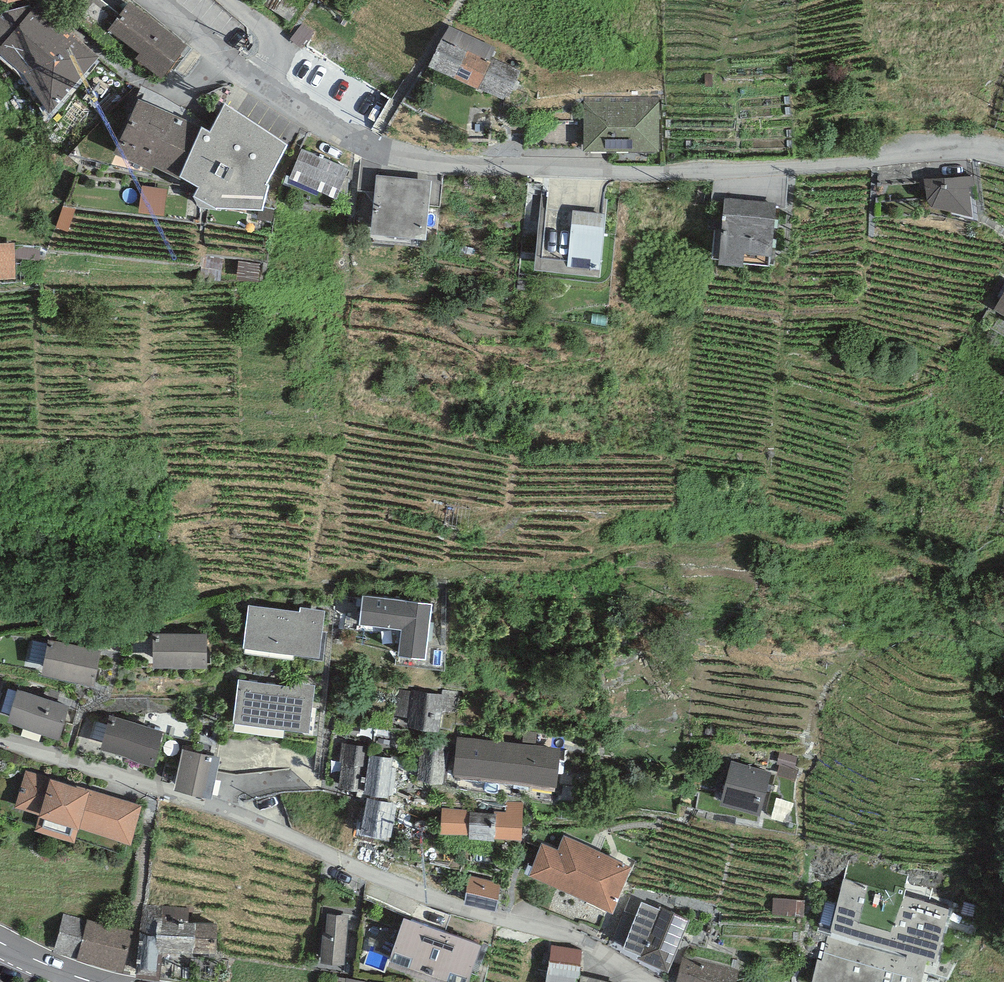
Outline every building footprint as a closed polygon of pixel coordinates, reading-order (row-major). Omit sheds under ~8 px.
[(103,0),(84,0),(70,15),(98,39),(108,27),(120,15),(103,0)] [(120,15),(108,27),(139,50),(140,60),(161,77),(186,45),(130,0),(129,0),(120,15)] [(71,33),(37,2),(2,11),(0,13),(0,48),(24,70),(44,47),(52,54),(71,33)] [(495,47),(449,26),(428,64),(507,99),(520,69),(491,57),(495,47)] [(583,149),(659,149),(659,96),(583,96),(583,149)] [(201,124),(138,97),(114,151),(151,168),(153,164),(179,176),(180,173),(201,124)] [(210,129),(201,124),(180,173),(198,182),(194,191),(196,193),(197,205),(220,208),(222,203),(263,205),(269,183),(267,181),(287,142),(225,101),(210,129)] [(348,167),(301,148),(289,176),(335,196),(348,167)] [(431,179),(376,173),(371,229),(425,235),(431,179)] [(975,175),(924,178),(927,197),(932,205),(971,213),(969,185),(975,184),(975,175)] [(166,217),(171,188),(146,184),(141,213),(166,217)] [(776,202),(724,197),(718,260),(743,262),(743,260),(769,262),(776,202)] [(604,211),(573,208),(567,262),(599,265),(604,211)] [(14,242),(0,242),(0,276),(15,276),(14,242)] [(994,308),(1003,314),(1003,291),(994,308)] [(876,341),(867,340),(864,353),(874,354),(876,341)] [(436,606),(366,598),(363,626),(406,631),(403,655),(430,658),(436,606)] [(253,609),(249,647),(313,655),(317,618),(253,609)] [(162,630),(158,666),(204,670),(207,634),(162,630)] [(49,638),(41,671),(95,684),(100,650),(49,638)] [(244,684),(239,722),(303,730),(308,693),(244,684)] [(14,687),(1,721),(59,743),(72,709),(14,687)] [(461,692),(443,690),(442,693),(412,690),(412,692),(397,691),(393,715),(408,716),(408,727),(440,729),(442,708),(458,709),(461,692)] [(114,713),(103,754),(150,766),(161,725),(114,713)] [(422,734),(416,778),(443,782),(449,738),(422,734)] [(561,747),(457,736),(453,773),(557,784),(561,747)] [(363,792),(369,752),(370,746),(342,742),(340,762),(342,762),(338,789),(363,792)] [(369,752),(363,792),(388,796),(395,756),(369,752)] [(185,753),(176,785),(207,794),(216,761),(185,753)] [(731,760),(719,803),(760,814),(771,771),(731,760)] [(141,804),(26,770),(14,807),(39,815),(35,829),(74,840),(78,827),(131,841),(141,804)] [(523,803),(506,802),(506,810),(494,810),(494,813),(496,813),(495,837),(522,838),(523,803)] [(394,808),(372,803),(364,831),(387,837),(394,808)] [(470,809),(442,807),(440,832),(469,834),(470,811),(470,809)] [(494,813),(470,811),(469,834),(469,837),(495,839),(495,837),(496,813),(494,813)] [(632,864),(564,835),(558,849),(542,842),(529,873),(613,908),(632,864)] [(470,902),(501,905),(503,878),(472,876),(470,902)] [(843,878),(830,928),(908,948),(928,953),(936,955),(949,906),(843,878)] [(659,908),(641,900),(623,944),(640,952),(639,956),(668,968),(689,918),(660,906),(659,908)] [(193,907),(143,905),(139,930),(136,975),(160,978),(162,951),(194,952),(195,921),(193,921),(193,907)] [(76,958),(87,918),(64,912),(53,951),(76,958)] [(348,914),(327,913),(326,931),(322,931),(321,962),(347,963),(348,914)] [(387,962),(442,981),(467,981),(481,943),(403,915),(387,962)] [(123,970),(134,930),(87,918),(76,958),(123,970)] [(217,922),(195,921),(194,952),(216,953),(217,922)] [(828,935),(822,958),(817,957),(811,981),(920,981),(928,953),(908,948),(906,956),(828,935)] [(549,981),(580,981),(586,946),(555,942),(549,981)] [(682,957),(676,981),(735,981),(738,971),(682,957)]
